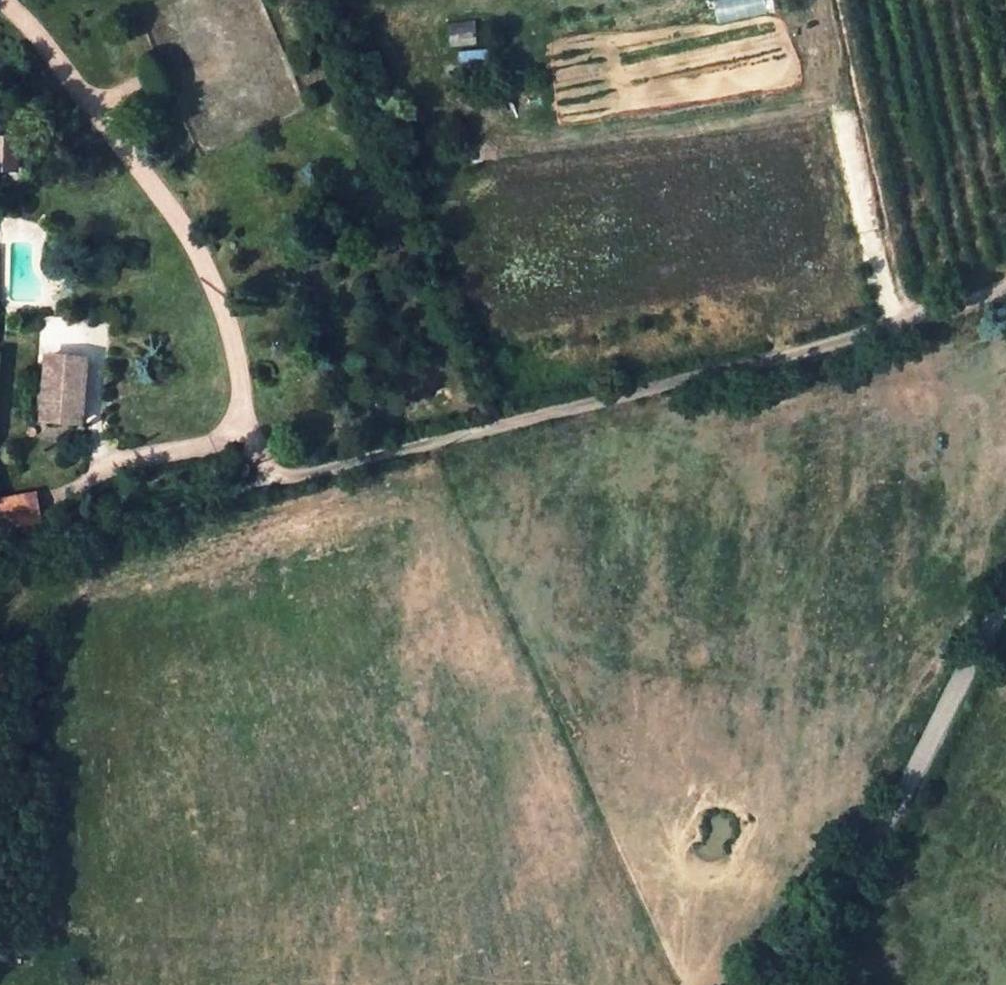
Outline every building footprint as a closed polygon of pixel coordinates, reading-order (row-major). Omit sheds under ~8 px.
[(716,1),(723,23),(767,11),(764,0),(720,0),(716,1)] [(0,142),(0,171),(11,171),(10,143),(0,142)] [(37,360),(36,370),(70,374),(65,430),(80,431),(84,365),(37,360)] [(70,374),(36,370),(31,426),(65,430),(70,374)] [(0,501),(0,531),(46,521),(39,492),(0,501)]
